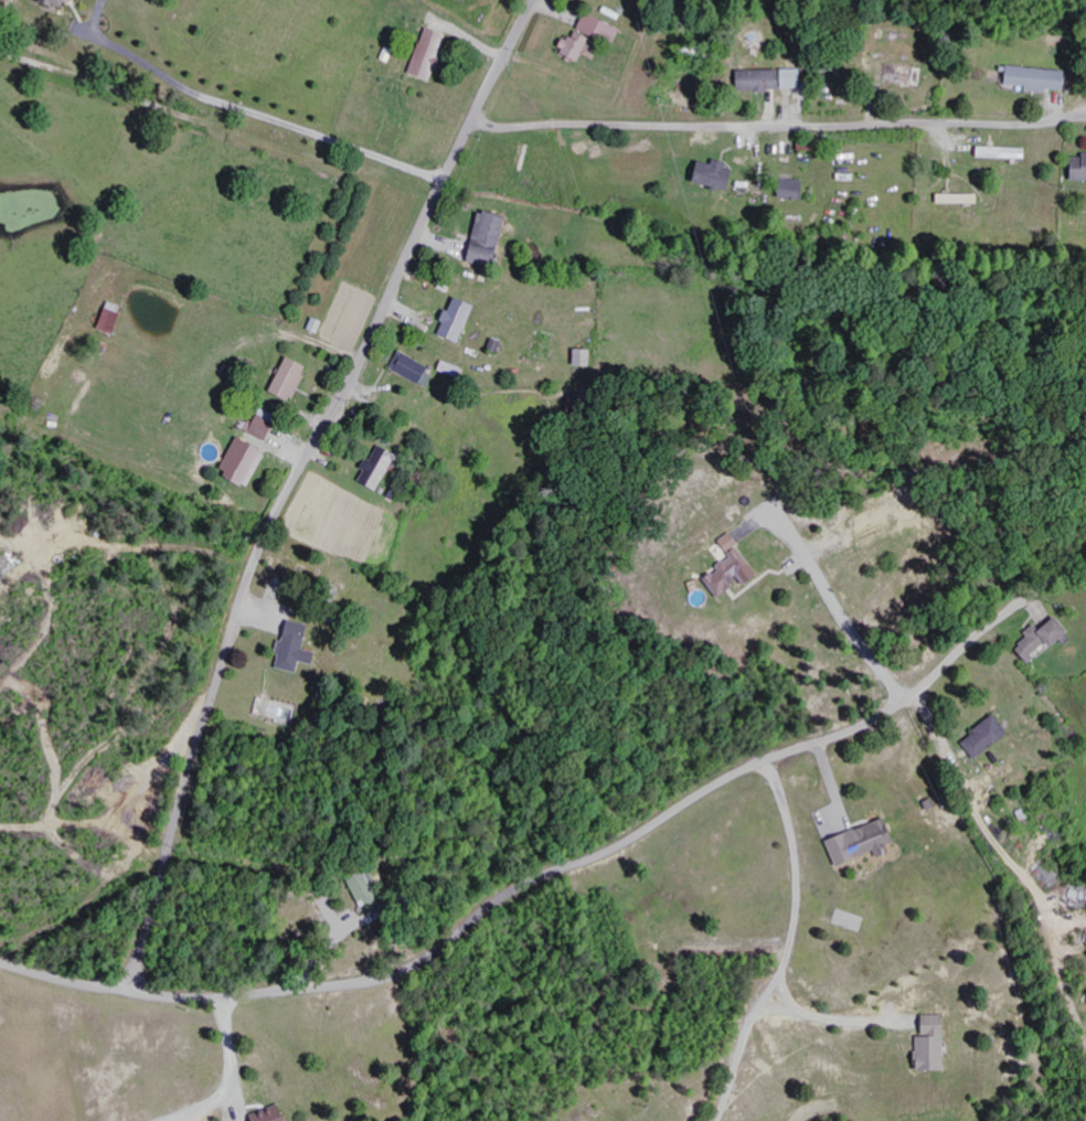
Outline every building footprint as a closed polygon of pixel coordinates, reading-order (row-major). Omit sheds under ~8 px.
[(625,30),(587,12),(568,51),(585,59),(596,35),(618,45),(625,30)] [(453,35),(433,26),(414,71),(434,80),(453,35)] [(922,87),(925,69),(888,64),(886,82),(922,87)] [(1052,89),(1071,90),(1072,69),(1012,67),(1011,88),(1052,89)] [(807,69),(742,70),(742,91),(808,89),(807,69)] [(983,147),(982,158),(1031,159),(1031,148),(983,147)] [(1074,157),(1074,180),(1085,180),(1085,157),(1074,157)] [(741,167),(718,161),(717,164),(703,161),(698,182),(735,191),(741,167)] [(785,179),(782,197),(808,201),(810,183),(785,179)] [(943,203),(983,204),(983,194),(943,193),(943,203)] [(486,209),(470,261),(498,270),(515,218),(486,209)] [(481,306),(462,296),(443,333),(463,342),(481,306)] [(129,307),(114,302),(104,328),(119,334),(129,307)] [(395,367),(424,385),(434,368),(404,351),(395,367)] [(296,401),(313,366),(292,357),(276,392),(296,401)] [(254,435),(272,442),(279,423),(262,416),(254,435)] [(232,478),(255,487),(270,449),(247,440),(232,478)] [(400,452),(380,444),(369,470),(368,470),(363,481),(385,490),(400,452)] [(724,601),(763,576),(735,533),(724,540),(735,557),(722,566),(725,570),(710,580),(724,601)] [(1058,647),(1076,633),(1062,616),(1044,631),(1038,624),(1027,634),(1031,638),(1018,649),(1029,663),(1054,642),(1058,647)] [(304,673),(307,662),(319,665),(323,654),(309,650),(316,626),(294,620),(281,667),(304,673)] [(965,741),(979,760),(1014,735),(1000,716),(965,741)] [(841,867),(880,853),(882,858),(895,854),(892,845),(901,842),(892,819),(831,841),(841,867)] [(351,880),(372,920),(387,912),(365,872),(351,880)] [(951,1072),(950,1015),(929,1015),(929,1037),(922,1037),(923,1072),(951,1072)] [(257,1120),(295,1120),(289,1104),(255,1115),(257,1120)]
